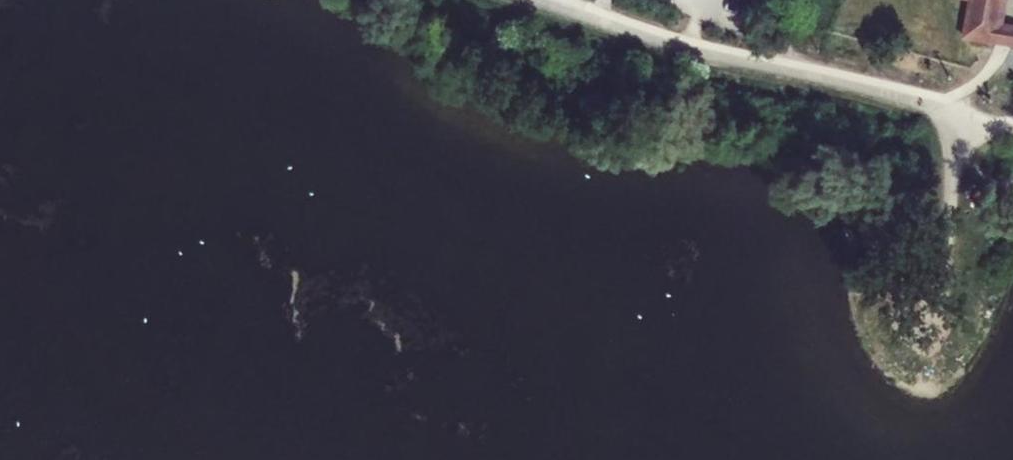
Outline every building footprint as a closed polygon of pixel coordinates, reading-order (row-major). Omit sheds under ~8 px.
[(958,28),(963,35),(1012,43),(1012,24),(998,21),(1002,0),(963,0),(958,28)]
